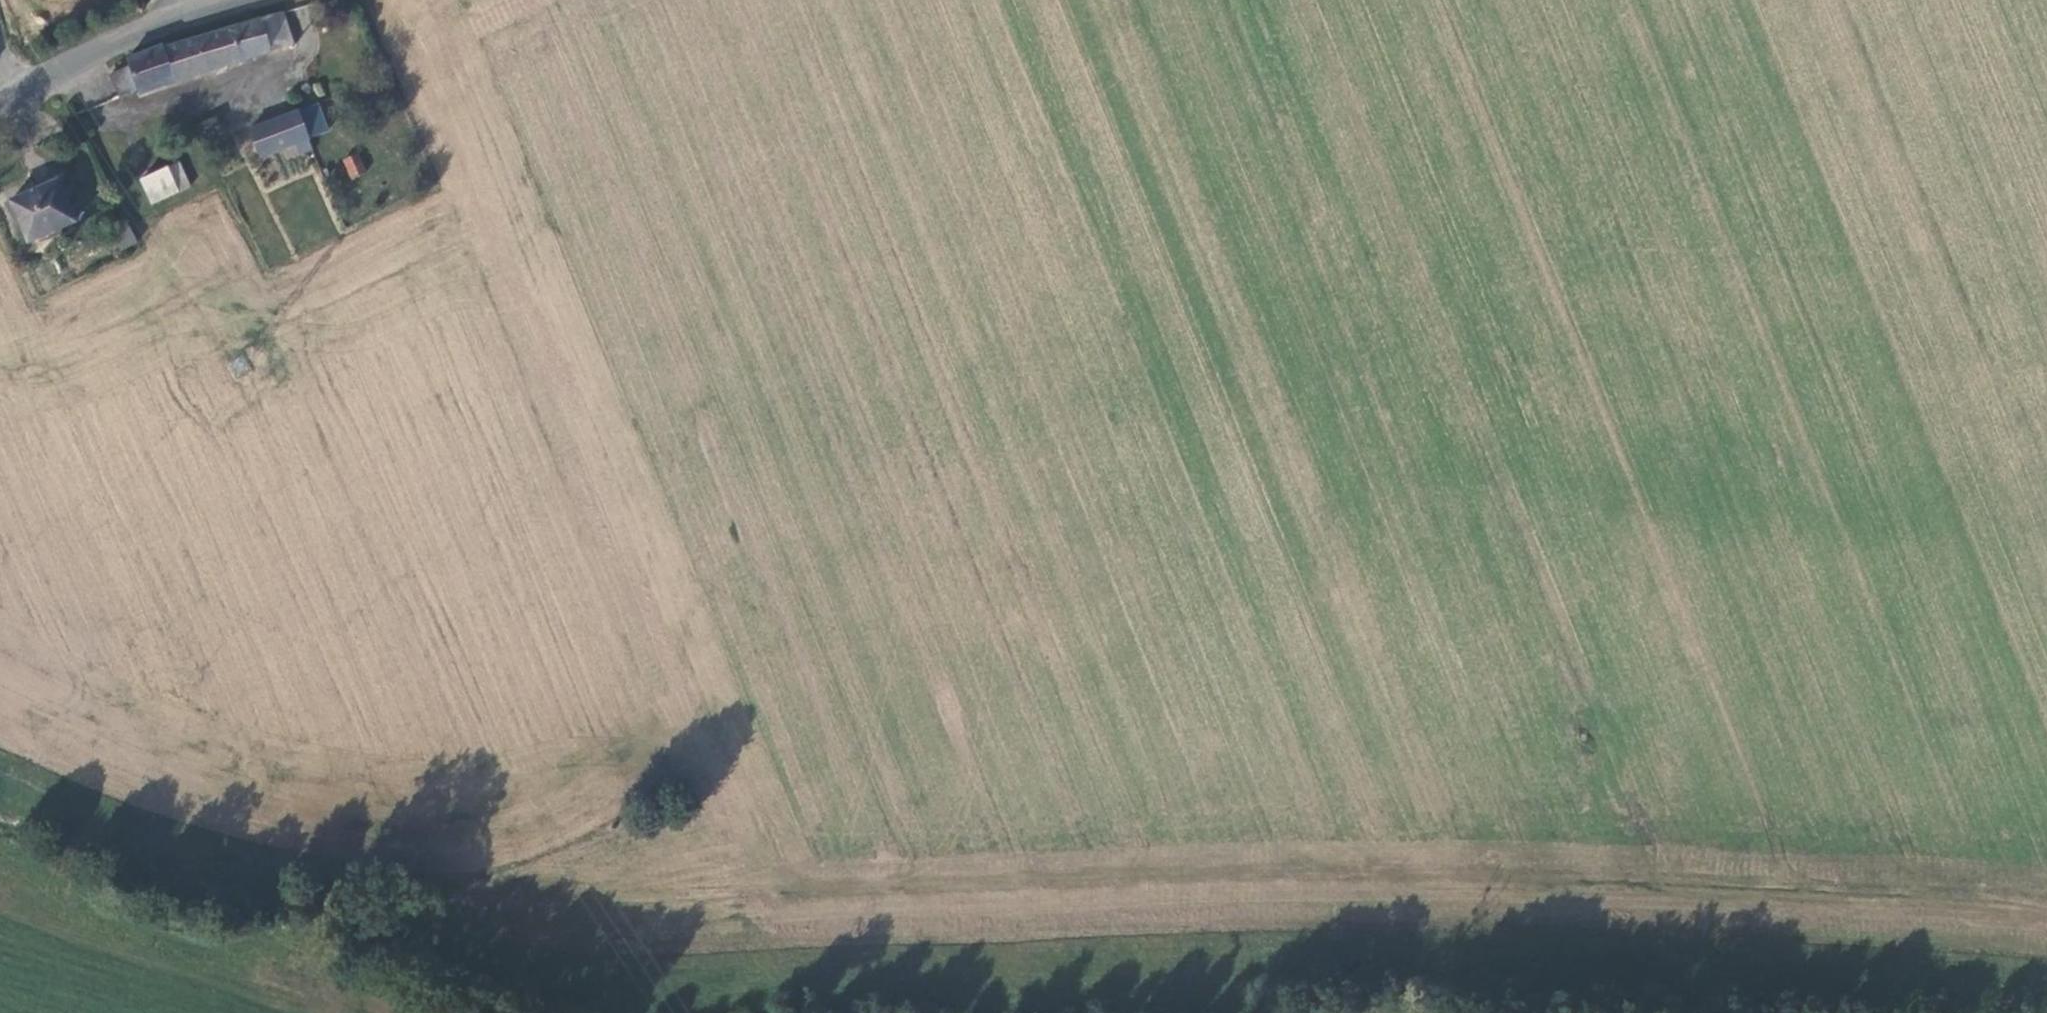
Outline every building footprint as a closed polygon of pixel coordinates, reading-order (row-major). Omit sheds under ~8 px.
[(139,100),(290,49),(280,23),(278,19),(176,54),(172,51),(128,68),(130,76),(112,82),(118,100),(137,94),(139,100)] [(312,104),(234,131),(249,161),(324,137),(312,104)] [(343,157),(348,178),(364,174),(360,153),(343,157)] [(143,188),(155,212),(193,194),(182,170),(143,188)] [(72,224),(55,185),(10,204),(26,243),(72,224)] [(137,255),(125,231),(111,238),(123,262),(137,255)]
